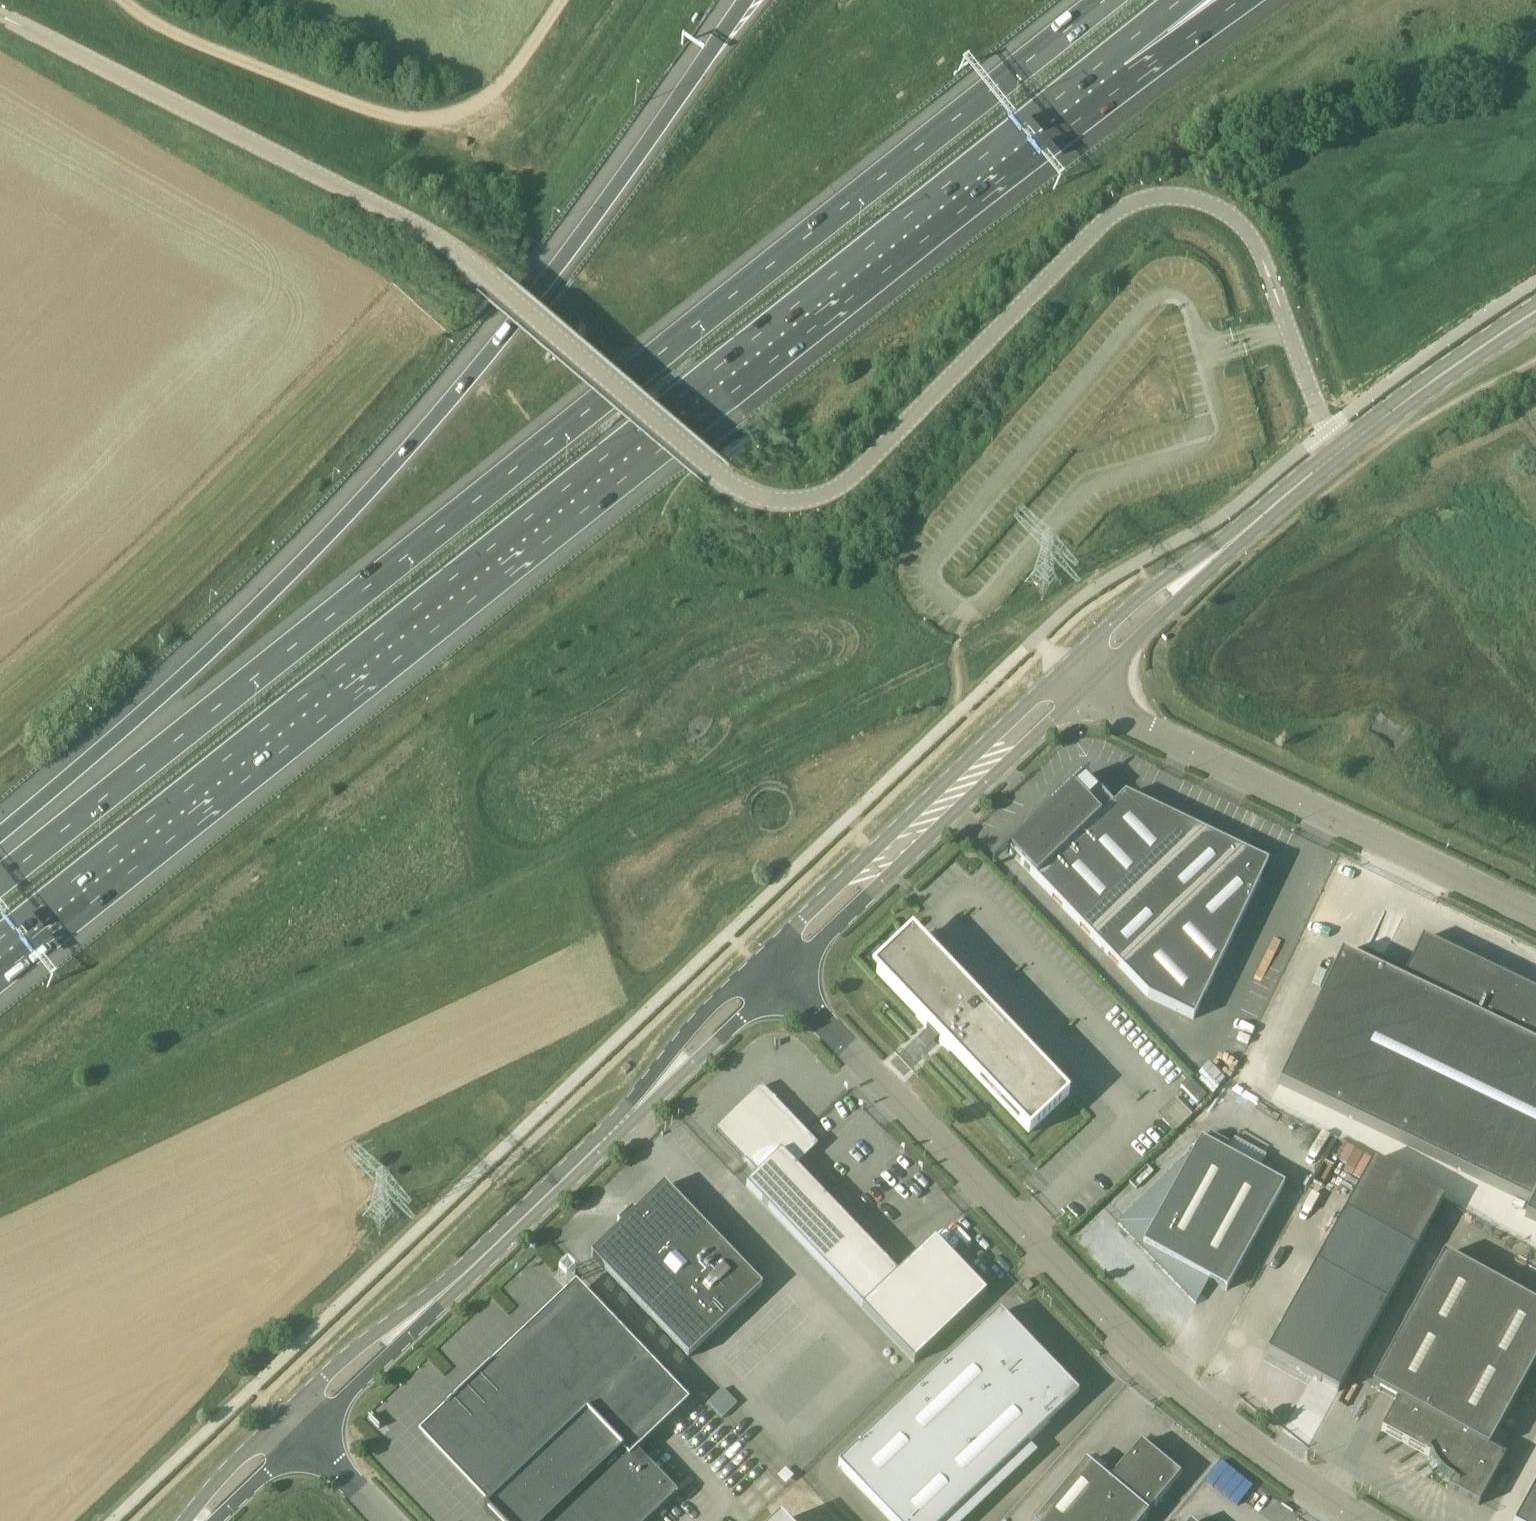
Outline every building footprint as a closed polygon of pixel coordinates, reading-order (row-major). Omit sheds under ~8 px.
[(1194,1020),(1223,961),(1270,863),(1252,855),(1126,794),(1115,805),(1088,778),(1090,776),(1088,774),(1056,805),(1055,803),(1037,819),(1039,821),(1007,852),(1009,853),(1010,852),(1152,1000),(1194,1020)] [(941,1040),(940,1041),(1029,1133),(1068,1097),(990,1015),(990,1014),(981,1003),(980,1004),(963,987),(964,986),(958,979),(957,980),(918,939),(879,975),(918,1016),(917,1017),(927,1027),(928,1026),(931,1030),(928,1033),(935,1040),(938,1037),(941,1040)] [(1535,1222),(1535,1046),(1534,1045),(1535,1041),(1535,993),(1499,975),(1502,970),(1482,961),(1480,966),(1424,939),(1403,982),(1343,954),(1280,1084),(1532,1205),(1526,1217),(1535,1222)] [(899,1275),(797,1167),(819,1146),(805,1131),(805,1132),(763,1089),(764,1088),(762,1086),(761,1088),(718,1129),(717,1129),(716,1130),(717,1132),(718,1131),(745,1160),(758,1174),(747,1185),(863,1308),(899,1275)] [(1285,1185),(1201,1139),(1189,1160),(1185,1158),(1118,1222),(1197,1304),(1210,1281),(1227,1290),(1285,1185)] [(1445,1200),(1374,1160),(1268,1353),(1339,1392),(1445,1200)] [(690,1358),(763,1288),(668,1188),(639,1216),(633,1210),(618,1224),(624,1230),(595,1258),(690,1358)] [(899,1275),(863,1308),(916,1363),(988,1294),(936,1239),(899,1275)] [(1430,1456),(1432,1459),(1433,1463),(1429,1465),(1433,1471),(1437,1469),(1440,1472),(1443,1475),(1446,1478),(1452,1482),(1449,1488),(1480,1505),(1506,1457),(1489,1448),(1535,1363),(1535,1305),(1444,1255),(1373,1386),(1399,1400),(1382,1430),(1430,1456)] [(433,1434),(495,1499),(485,1508),(497,1520),(505,1520),(506,1520),(508,1520),(653,1520),(681,1497),(632,1445),(677,1402),(577,1297),(433,1434)] [(839,1465),(892,1520),(947,1520),(1080,1395),(1058,1372),(1000,1312),(839,1465)] [(1142,1443),(1110,1481),(1087,1461),(1036,1520),(1143,1520),(1181,1476),(1142,1443)] [(1515,1520),(1535,1520),(1535,1484),(1515,1520)]
